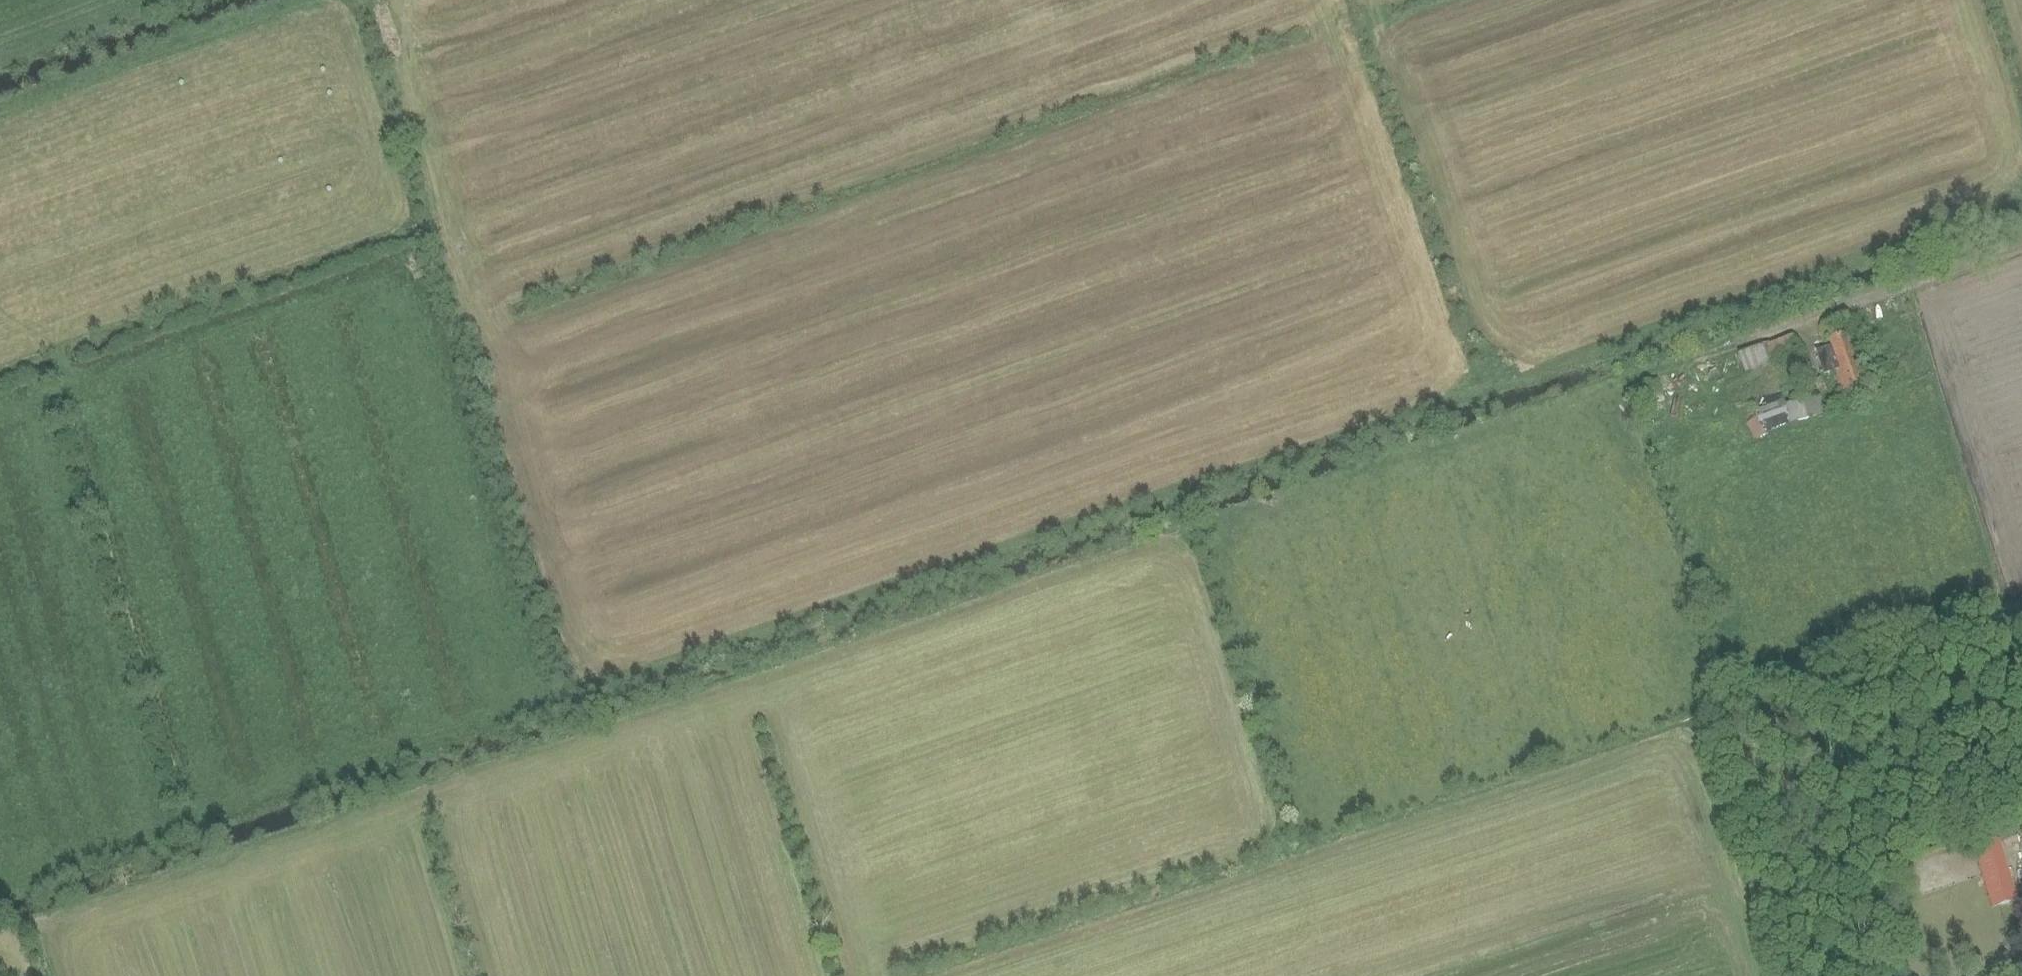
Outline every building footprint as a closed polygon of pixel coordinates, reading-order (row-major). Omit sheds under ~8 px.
[(1844,398),(1872,388),(1860,354),(1856,355),(1848,334),(1831,341),(1833,347),(1818,352),(1826,375),(1835,372),(1844,398)] [(1781,389),(1782,394),(1752,403),(1761,433),(1762,432),(1823,414),(1813,380),(1781,389)] [(2018,834),(2004,839),(2006,845),(2020,841),(2018,834)] [(2019,901),(2000,839),(1974,847),(1992,909),(2019,901)]
